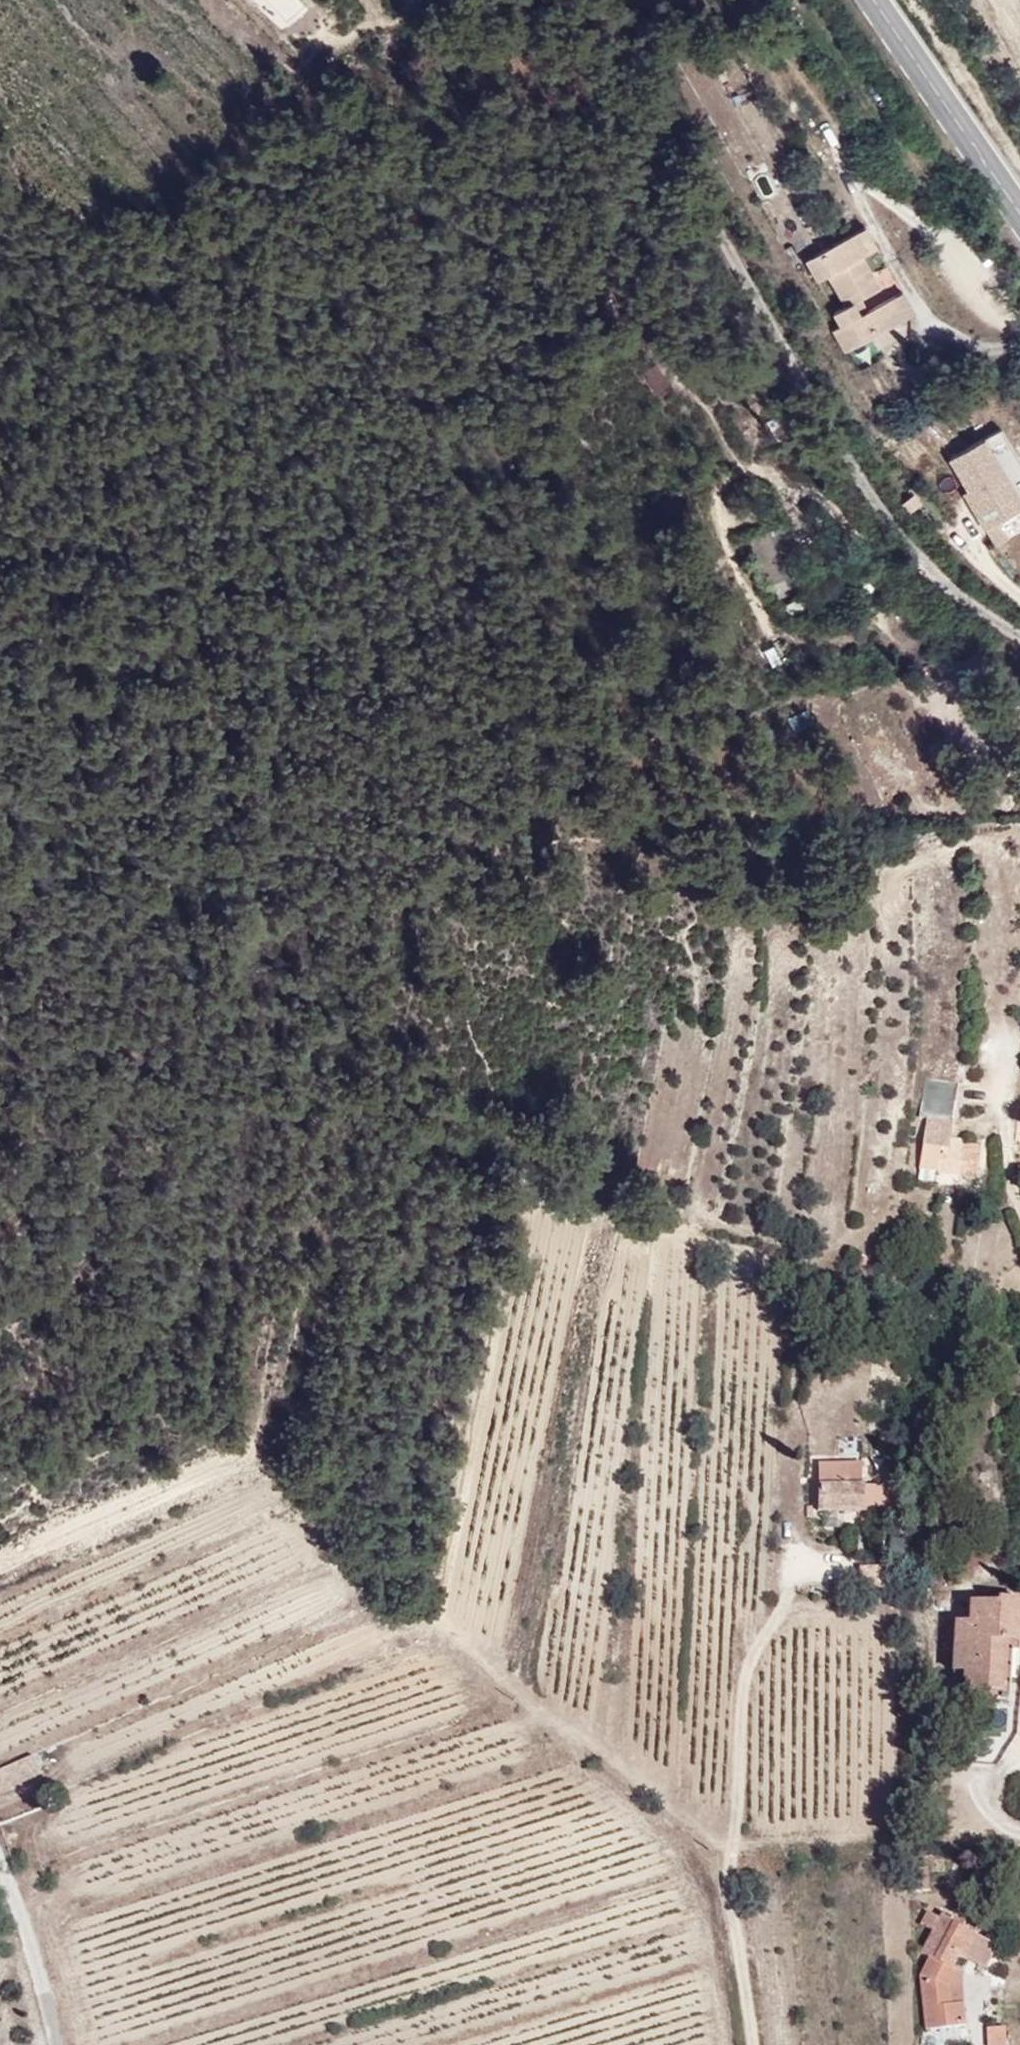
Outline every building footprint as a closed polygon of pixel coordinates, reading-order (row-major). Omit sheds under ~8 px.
[(889,265),(864,225),(852,232),(876,272),(889,265)] [(876,272),(852,232),(805,259),(818,281),(825,278),(841,308),(832,313),(849,353),(918,313),(904,290),(864,311),(860,302),(885,289),(876,272)] [(993,547),(1008,538),(1000,525),(1019,513),(1019,463),(1001,432),(949,464),(967,494),(962,497),(993,547)] [(791,656),(781,637),(763,646),(774,665),(791,656)] [(947,1177),(945,1183),(996,1193),(1005,1148),(985,1144),(987,1137),(971,1134),(972,1125),(945,1119),(934,1174),(947,1177)] [(829,1462),(829,1497),(875,1497),(874,1511),(898,1511),(898,1485),(872,1484),(872,1462),(829,1462)] [(829,1497),(828,1510),(874,1511),(875,1497),(829,1497)] [(1002,1631),(1019,1630),(1019,1621),(1019,1587),(997,1587),(995,1592),(965,1594),(965,1614),(948,1615),(950,1686),(1004,1684),(1002,1631)] [(1002,1631),(1004,1684),(1019,1683),(1019,1630),(1002,1631)] [(42,1777),(33,1757),(0,1771),(0,1796),(42,1777)] [(40,1782),(16,1791),(21,1805),(45,1796),(40,1782)] [(939,1905),(938,1877),(914,1878),(915,1907),(939,1905)] [(978,1971),(994,1943),(942,1917),(940,1920),(927,1914),(919,1928),(932,1936),(919,1960),(925,1963),(918,1974),(921,2026),(963,2024),(962,1999),(951,2000),(950,1982),(956,1974),(953,1972),(958,1961),(978,1971)] [(1005,2027),(985,2028),(987,2044),(1006,2044),(1005,2027)]
